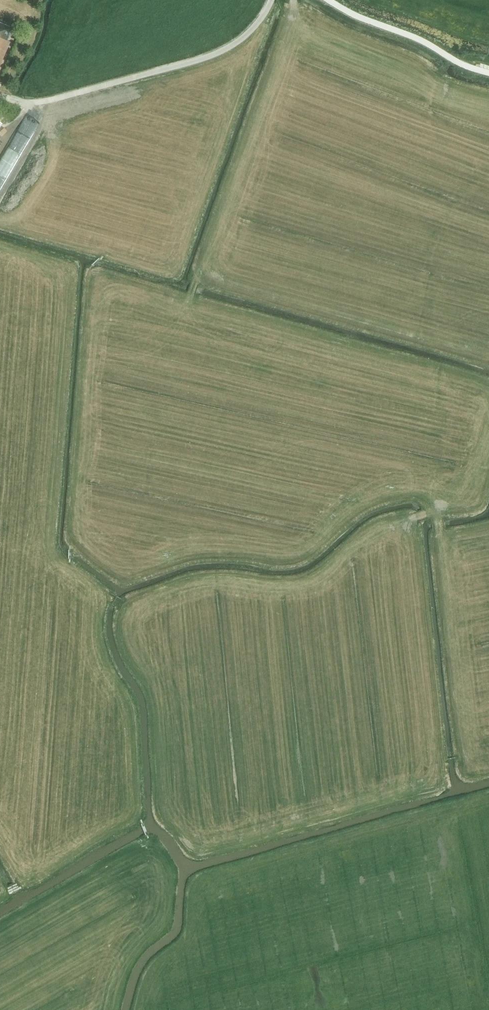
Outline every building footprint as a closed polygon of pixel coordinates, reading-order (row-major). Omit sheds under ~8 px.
[(11,42),(7,41),(12,28),(0,24),(0,67),(11,42)]
